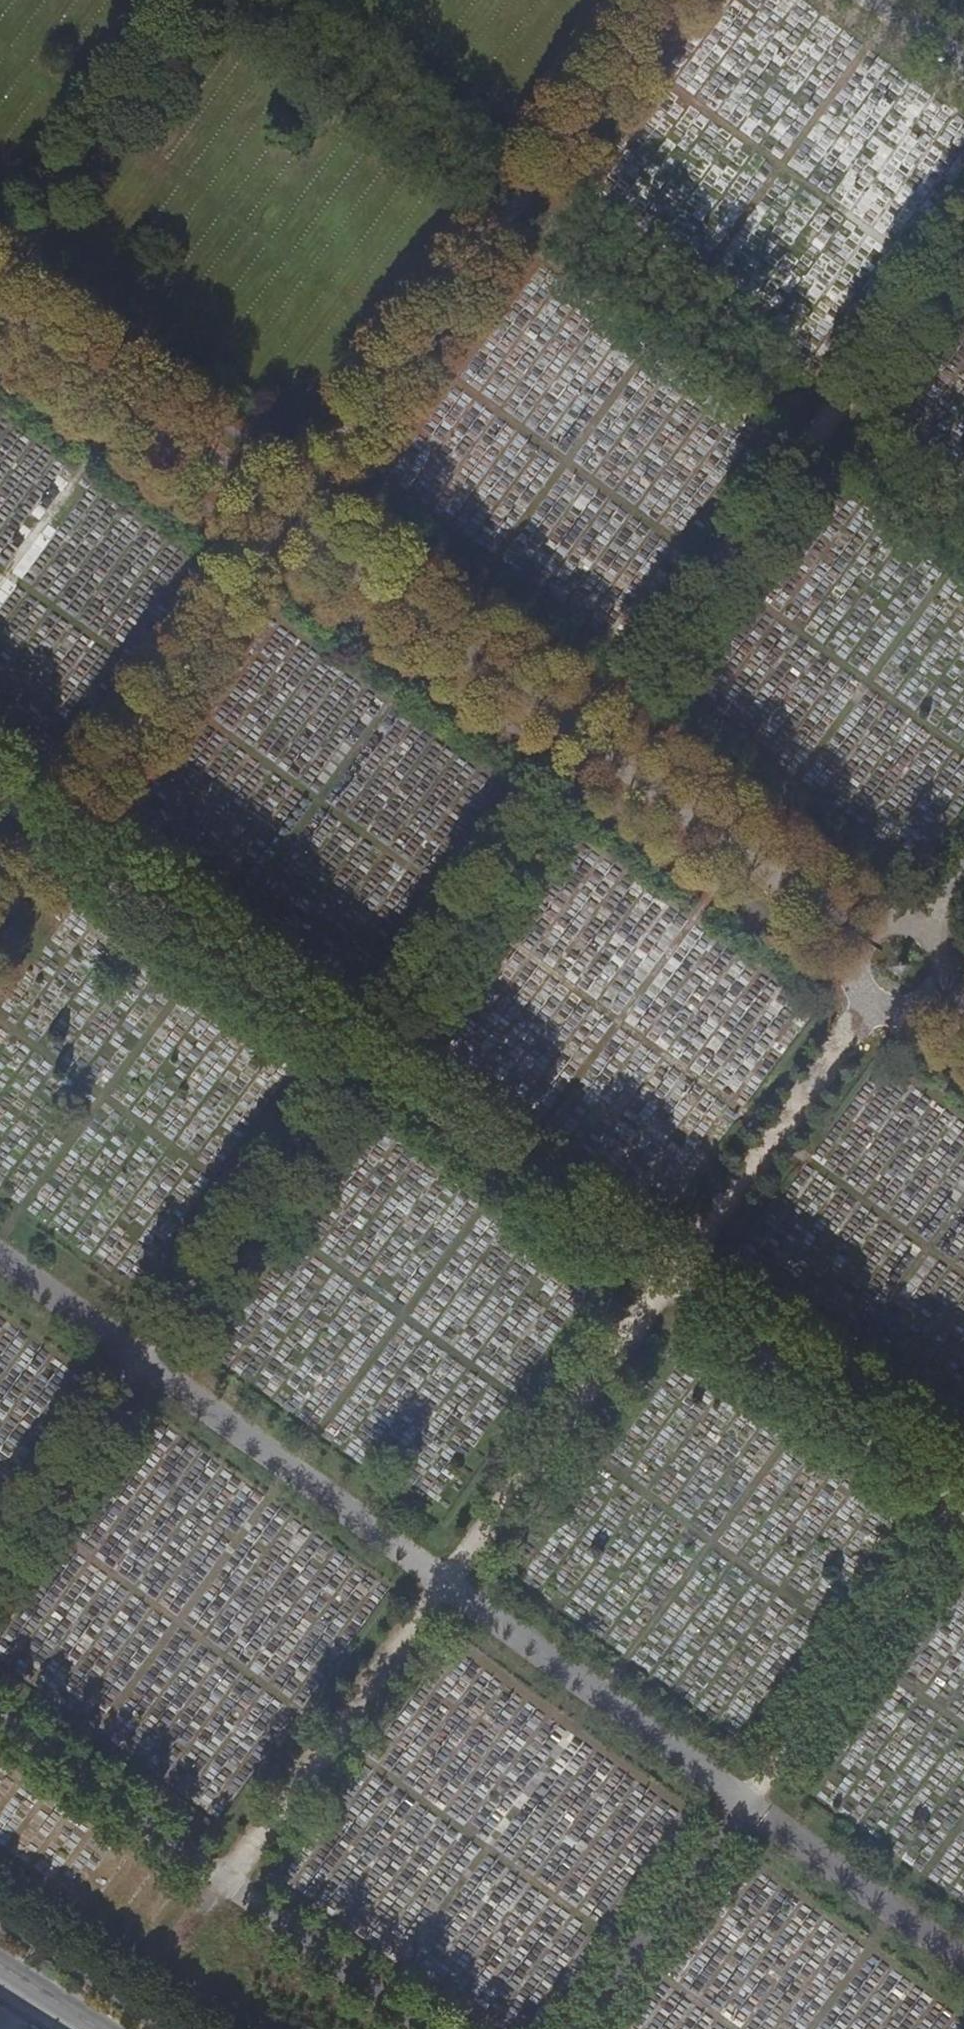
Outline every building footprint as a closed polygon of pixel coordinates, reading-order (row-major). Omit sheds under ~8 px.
[(920,863),(932,871),(942,857),(930,850),(920,863)]
